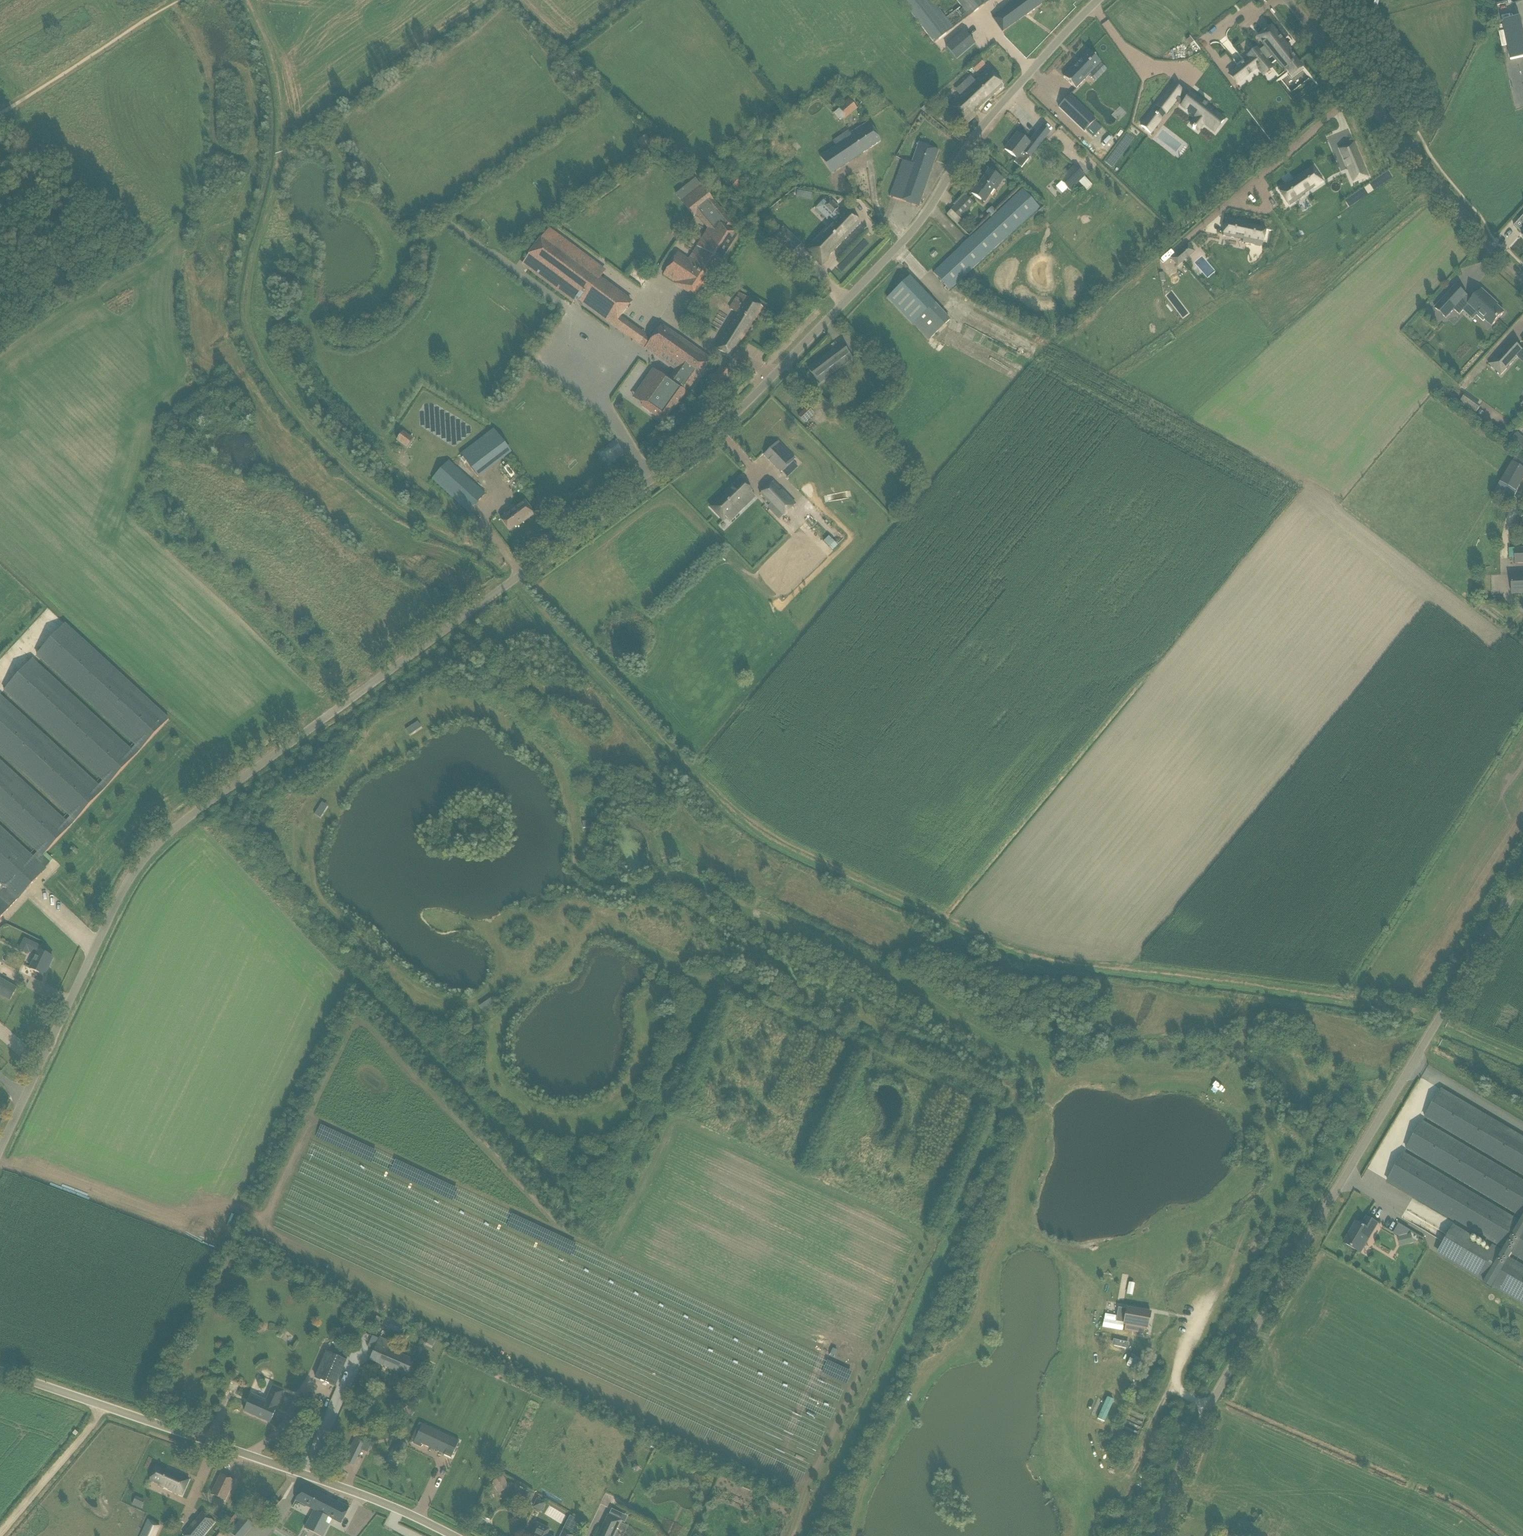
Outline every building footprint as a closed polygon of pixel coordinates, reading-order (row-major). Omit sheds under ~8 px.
[(988,1),(987,0),(955,0),(961,8),(946,18),(932,0),(900,0),(928,35),(934,43),(988,2),(988,1)] [(993,18),(1003,32),(1047,0),(1017,0),(993,18)] [(1253,0),(1242,0),(1227,8),(1234,20),(1247,13),(1243,5),(1253,0)] [(1510,61),(1522,58),(1522,30),(1520,17),(1502,21),(1510,61)] [(1242,60),(1236,65),(1239,68),(1240,69),(1237,72),(1243,79),(1257,68),(1258,70),(1260,73),(1269,65),(1266,61),(1272,56),(1285,72),(1291,80),(1303,70),(1300,67),(1288,51),(1284,47),(1285,45),(1282,42),(1282,41),(1271,27),(1260,36),(1258,38),(1265,47),(1259,52),(1257,50),(1248,57),(1250,59),(1245,63),(1242,60)] [(976,45),(964,31),(946,47),(957,60),(976,45)] [(1072,69),(1064,77),(1076,89),(1084,81),(1086,79),(1087,79),(1101,64),(1089,53),(1073,70),(1072,69)] [(1196,72),(1207,66),(1201,57),(1191,63),(1196,72)] [(1136,86),(1141,82),(1127,62),(1112,72),(1119,82),(1118,83),(1122,88),(1112,95),(1116,101),(1126,94),(1130,100),(1141,92),(1136,86)] [(987,68),(946,105),(958,118),(964,126),(975,116),(974,113),(975,112),(979,109),(1004,86),(997,79),(987,68)] [(1169,90),(1156,107),(1166,114),(1176,101),(1182,106),(1181,106),(1196,118),(1190,125),(1193,128),(1192,129),(1194,130),(1195,129),(1198,131),(1204,124),(1215,132),(1224,120),(1215,113),(1213,115),(1211,113),(1213,112),(1207,107),(1207,106),(1204,103),(1203,104),(1196,99),(1191,94),(1184,103),(1178,98),(1179,97),(1169,90)] [(1070,96),(1059,107),(1085,132),(1096,121),(1070,96)] [(846,118),(857,109),(849,99),(845,102),(846,103),(838,109),(846,118)] [(1147,118),(1141,126),(1150,134),(1157,125),(1147,118)] [(1104,151),(1125,129),(1116,120),(1095,143),(1104,151)] [(836,148),(821,158),(831,174),(866,151),(872,147),(881,142),(875,133),(868,123),(849,135),(851,137),(846,141),(843,137),(833,144),(836,148)] [(1010,144),(1005,150),(1013,156),(1016,158),(1013,162),(1021,169),(1030,157),(1044,140),(1046,137),(1038,131),(1036,134),(1029,143),(1027,141),(1019,135),(1011,145),(1010,144)] [(645,135),(638,141),(644,150),(652,144),(645,135)] [(919,144),(912,164),(902,160),(892,187),(893,187),(890,197),(918,207),(938,150),(919,144)] [(1359,152),(1343,159),(1350,176),(1366,169),(1359,152)] [(1074,167),(1060,180),(1061,182),(1068,189),(1069,191),(1078,182),(1084,177),(1074,167)] [(1288,184),(1279,191),(1281,195),(1288,205),(1289,206),(1298,200),(1297,199),(1300,197),(1323,181),(1314,169),(1313,167),(1288,184)] [(972,194),(984,202),(993,189),(995,191),(1002,180),(989,171),(978,188),(976,187),(972,194)] [(735,189),(742,181),(735,174),(728,183),(735,189)] [(682,190),(676,195),(680,200),(690,212),(694,217),(695,216),(696,215),(701,211),(703,209),(707,206),(709,204),(713,201),(712,201),(699,185),(695,180),(686,187),(684,188),(682,190)] [(812,198),(813,193),(798,190),(797,195),(812,198)] [(1023,190),(933,272),(949,290),(1039,208),(1023,190)] [(974,204),(965,196),(951,210),(960,219),(974,204)] [(833,214),(838,219),(842,215),(837,210),(838,209),(831,202),(829,200),(828,201),(825,204),(827,205),(824,207),(832,215),(833,214)] [(671,264),(664,275),(674,282),(674,283),(679,286),(684,289),(696,297),(700,291),(707,280),(708,280),(709,281),(738,237),(732,234),(728,231),(732,225),(713,201),(696,215),(697,216),(698,217),(702,222),(707,228),(712,224),(708,230),(701,241),(703,243),(701,246),(700,248),(697,247),(688,261),(678,254),(671,264)] [(991,217),(996,212),(992,208),(987,213),(991,217)] [(951,210),(947,215),(957,225),(961,220),(960,219),(951,210)] [(842,215),(838,219),(807,251),(822,266),(861,224),(846,211),(843,214),(842,215)] [(1514,226),(1522,233),(1522,232),(1522,216),(1514,226)] [(1226,219),(1223,236),(1243,240),(1242,243),(1262,247),(1266,229),(1237,223),(1237,221),(1226,219)] [(784,227),(774,237),(780,242),(792,254),(801,244),(789,233),(784,227)] [(631,326),(621,318),(632,302),(601,278),(606,271),(553,231),(549,229),(521,265),(575,305),(579,300),(625,334),(626,333),(631,326)] [(1188,244),(1182,249),(1189,257),(1195,251),(1188,244)] [(1182,249),(1171,259),(1178,267),(1189,257),(1182,249)] [(1467,296),(1456,286),(1435,308),(1446,319),(1454,310),(1460,315),(1469,305),(1479,314),(1477,316),(1483,322),(1485,320),(1492,326),(1504,313),(1492,302),(1493,300),(1482,290),(1471,301),(1466,297),(1467,296)] [(906,294),(877,323),(930,376),(958,348),(906,294)] [(736,302),(730,310),(735,312),(736,313),(735,314),(734,316),(727,327),(724,332),(722,335),(719,340),(718,342),(717,343),(716,344),(714,348),(717,350),(720,352),(725,355),(726,355),(728,357),(731,359),(735,353),(736,351),(740,345),(743,340),(744,338),(758,316),(759,315),(762,309),(756,305),(751,301),(748,299),(746,298),(740,295),(737,300),(736,301),(736,302)] [(646,347),(645,349),(646,350),(650,353),(652,353),(655,355),(655,356),(662,360),(677,371),(672,378),(669,382),(668,381),(662,377),(658,383),(654,388),(651,394),(647,399),(646,400),(645,401),(642,405),(641,406),(647,410),(648,412),(650,413),(655,416),(659,419),(663,422),(667,417),(671,412),(675,406),(679,401),(683,396),(684,395),(684,394),(687,390),(689,387),(692,382),(693,383),(702,371),(703,369),(705,367),(706,365),(708,362),(710,360),(708,358),(707,357),(706,356),(704,355),(700,352),(677,335),(675,334),(674,333),(673,333),(671,331),(662,325),(652,340),(651,340),(651,341),(646,347)] [(636,329),(631,326),(626,333),(625,334),(630,338),(645,349),(646,347),(651,341),(651,340),(636,329)] [(808,370),(814,378),(818,383),(840,367),(838,364),(849,355),(842,345),(808,370)] [(1489,364),(1501,376),(1522,353),(1515,348),(1509,355),(1502,349),(1489,364)] [(721,368),(714,377),(712,375),(709,379),(723,389),(732,376),(721,368)] [(658,383),(662,377),(652,370),(632,397),(642,405),(645,401),(646,400),(647,399),(651,394),(654,388),(658,383)] [(846,380),(840,384),(843,389),(849,384),(846,380)] [(1461,403),(1478,413),(1482,406),(1464,397),(1461,403)] [(805,423),(813,415),(807,408),(799,416),(805,423)] [(397,441),(407,448),(413,440),(403,432),(397,441)] [(1519,447),(1522,442),(1522,439),(1517,433),(1511,440),(1519,447)] [(617,440),(597,453),(607,468),(626,455),(617,440)] [(778,442),(764,455),(781,473),(782,472),(795,459),(778,442)] [(469,448),(461,454),(477,476),(485,470),(469,448)] [(449,461),(432,479),(469,512),(485,494),(449,461)] [(1504,476),(1494,493),(1511,503),(1517,493),(1516,492),(1520,485),(1504,476)] [(738,479),(724,493),(710,506),(722,519),(734,507),(739,511),(744,505),(740,501),(750,491),(738,479)] [(783,518),(797,504),(782,489),(779,492),(770,484),(760,494),(783,518)] [(501,519),(503,523),(509,531),(516,526),(517,527),(534,514),(525,501),(501,519)] [(826,533),(821,537),(829,546),(834,542),(826,533)] [(1510,558),(1514,558),(1514,562),(1514,564),(1522,564),(1522,548),(1514,549),(1509,549),(1510,558)] [(1512,575),(1512,594),(1522,593),(1522,575),(1512,575)] [(6,913),(10,908),(46,868),(45,868),(50,862),(43,856),(46,853),(103,790),(107,786),(137,755),(140,751),(169,719),(66,623),(65,624),(36,655),(135,746),(131,750),(33,659),(4,690),(102,781),(98,785),(0,696),(0,752),(70,816),(66,821),(0,761),(0,817),(38,851),(33,857),(0,826),(0,883),(5,887),(0,893),(0,919),(6,913)] [(417,722),(412,726),(416,732),(421,728),(417,722)] [(412,726),(406,730),(410,736),(416,732),(412,726)] [(322,803),(318,808),(324,812),(328,807),(322,803)] [(318,808),(314,814),(320,818),(324,812),(318,808)] [(30,969),(34,971),(43,975),(48,966),(49,966),(53,958),(40,951),(42,947),(26,940),(22,949),(27,952),(28,949),(37,954),(30,969)] [(0,978),(0,995),(10,1000),(16,987),(0,978)] [(491,998),(486,1002),(489,1008),(495,1004),(491,998)] [(486,1002),(480,1005),(484,1011),(489,1008),(486,1002)] [(1441,1090),(1425,1117),(1522,1176),(1522,1139),(1441,1090)] [(1422,1122),(1406,1149),(1522,1218),(1520,1222),(1404,1153),(1387,1180),(1504,1250),(1503,1252),(1492,1246),(1488,1253),(1469,1242),(1472,1237),(1454,1226),(1448,1235),(1457,1241),(1446,1258),(1485,1281),(1484,1284),(1492,1288),(1493,1286),(1522,1303),(1522,1266),(1510,1258),(1512,1254),(1522,1261),(1522,1181),(1422,1122)] [(1378,1223),(1376,1222),(1367,1217),(1362,1225),(1356,1222),(1344,1243),(1359,1252),(1366,1238),(1368,1239),(1378,1223)] [(1401,1236),(1404,1245),(1410,1244),(1407,1235),(1401,1236)] [(1106,1301),(1105,1326),(1117,1327),(1118,1302),(1106,1301)] [(1123,1324),(1125,1324),(1124,1330),(1144,1334),(1145,1328),(1148,1328),(1151,1313),(1126,1308),(1123,1324)] [(382,1318),(376,1316),(372,1325),(375,1326),(377,1322),(380,1323),(382,1318)] [(384,1319),(381,1325),(400,1334),(403,1327),(392,1322),(393,1319),(386,1316),(384,1319)] [(373,1336),(367,1347),(374,1350),(374,1351),(370,1360),(406,1375),(410,1366),(414,1360),(393,1351),(390,1349),(393,1343),(380,1337),(379,1339),(373,1336)] [(427,1337),(424,1342),(433,1346),(435,1341),(427,1337)] [(1115,1340),(1114,1346),(1126,1349),(1127,1343),(1115,1340)] [(831,1345),(828,1352),(836,1355),(839,1348),(831,1345)] [(347,1358),(350,1351),(344,1348),(341,1356),(347,1358)] [(336,1386),(346,1360),(326,1353),(315,1378),(336,1386)] [(1135,1357),(1130,1368),(1137,1371),(1141,1360),(1135,1357)] [(249,1402),(245,1411),(270,1422),(274,1413),(277,1405),(284,1390),(272,1385),(265,1401),(252,1395),(249,1402)] [(414,1394),(398,1402),(403,1412),(417,1405),(415,1401),(417,1400),(414,1394)] [(1106,1422),(1116,1399),(1108,1396),(1098,1418),(1106,1422)] [(423,1424),(413,1443),(421,1447),(422,1444),(451,1458),(459,1441),(423,1424)] [(349,1452),(345,1461),(353,1465),(357,1456),(363,1443),(365,1440),(356,1436),(355,1439),(349,1452)] [(407,1445),(398,1440),(390,1455),(399,1459),(407,1445)] [(164,1487),(169,1489),(169,1490),(172,1491),(182,1496),(189,1480),(176,1474),(175,1475),(171,1473),(156,1466),(149,1480),(159,1485),(159,1486),(164,1488),(164,1487)] [(225,1500),(234,1481),(221,1475),(212,1494),(225,1500)] [(495,1485),(499,1493),(510,1486),(505,1479),(495,1485)] [(303,1485),(298,1494),(295,1501),(314,1510),(305,1528),(313,1533),(322,1515),(318,1512),(326,1497),(303,1485)] [(313,1533),(320,1535),(322,1535),(331,1519),(341,1524),(349,1508),(341,1503),(340,1505),(336,1503),(337,1502),(337,1501),(336,1502),(326,1497),(318,1512),(322,1515),(313,1533)] [(133,1504),(142,1508),(144,1501),(136,1498),(133,1504)] [(532,1507),(541,1511),(545,1502),(536,1498),(532,1507)] [(183,1535),(184,1535),(203,1535),(215,1523),(203,1512),(183,1535)] [(620,1521),(608,1515),(598,1535),(613,1535),(620,1521)] [(231,1532),(236,1535),(245,1535),(254,1525),(244,1517),(231,1532)] [(140,1535),(155,1535),(160,1525),(147,1520),(140,1535)] [(531,1535),(549,1535),(546,1535),(549,1530),(537,1524),(531,1535)]
